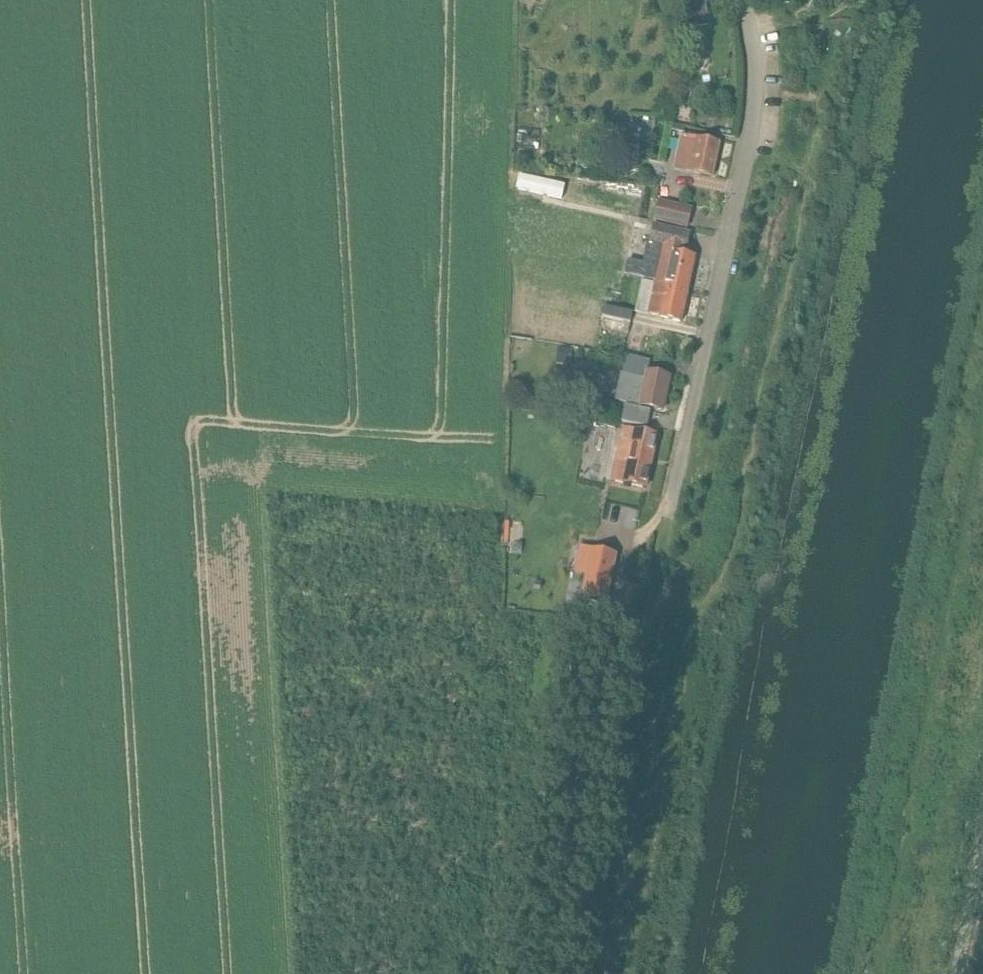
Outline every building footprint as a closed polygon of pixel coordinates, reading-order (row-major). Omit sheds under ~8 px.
[(704,0),(684,0),(689,30),(709,26),(704,0)] [(672,125),(672,132),(685,134),(685,126),(672,125)] [(720,143),(680,135),(674,168),(713,176),(720,143)] [(519,174),(516,189),(561,199),(565,184),(519,174)] [(691,207),(659,201),(655,220),(687,227),(691,207)] [(661,249),(654,283),(689,290),(696,256),(685,254),(689,232),(653,225),(651,237),(649,243),(661,246),(661,249)] [(682,322),(689,290),(654,283),(643,280),(636,311),(660,316),(660,318),(682,322)] [(605,307),(603,319),(630,324),(633,312),(605,307)] [(620,375),(616,400),(632,404),(632,407),(625,406),(621,422),(647,427),(651,411),(640,409),(641,405),(663,410),(670,376),(647,372),(649,360),(645,359),(627,356),(626,356),(622,375),(620,375)] [(656,435),(622,428),(610,486),(644,493),(656,435)] [(511,546),(511,555),(522,555),(522,545),(512,545),(511,546)] [(585,576),(580,597),(606,602),(617,554),(591,548),(590,549),(580,547),(575,574),(585,576)]
